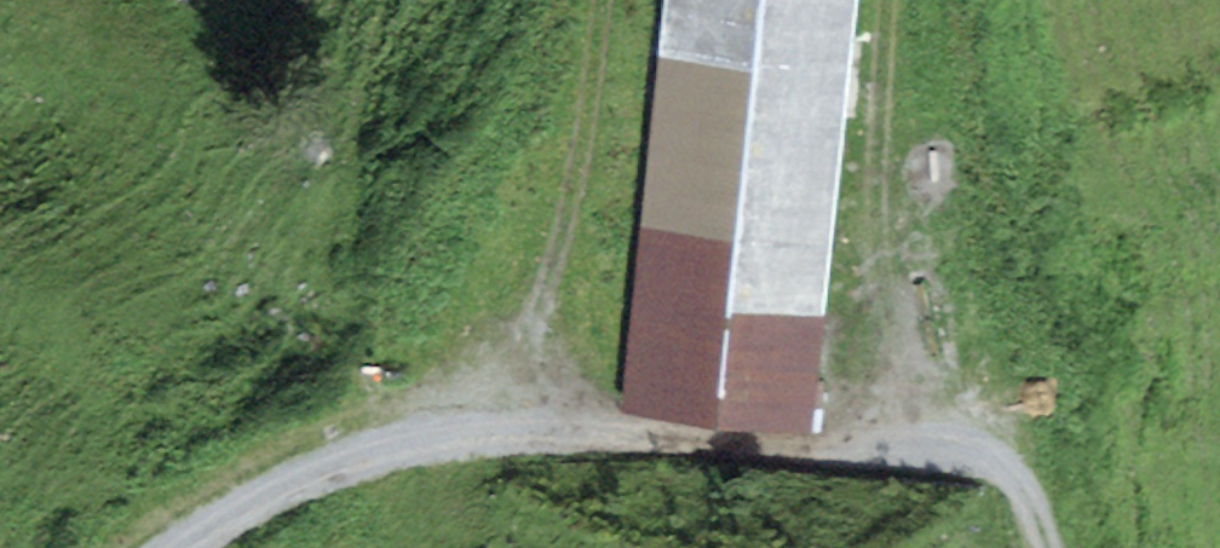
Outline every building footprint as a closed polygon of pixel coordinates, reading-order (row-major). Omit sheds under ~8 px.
[(629,407),(817,425),(859,0),(669,0),(629,407)]
